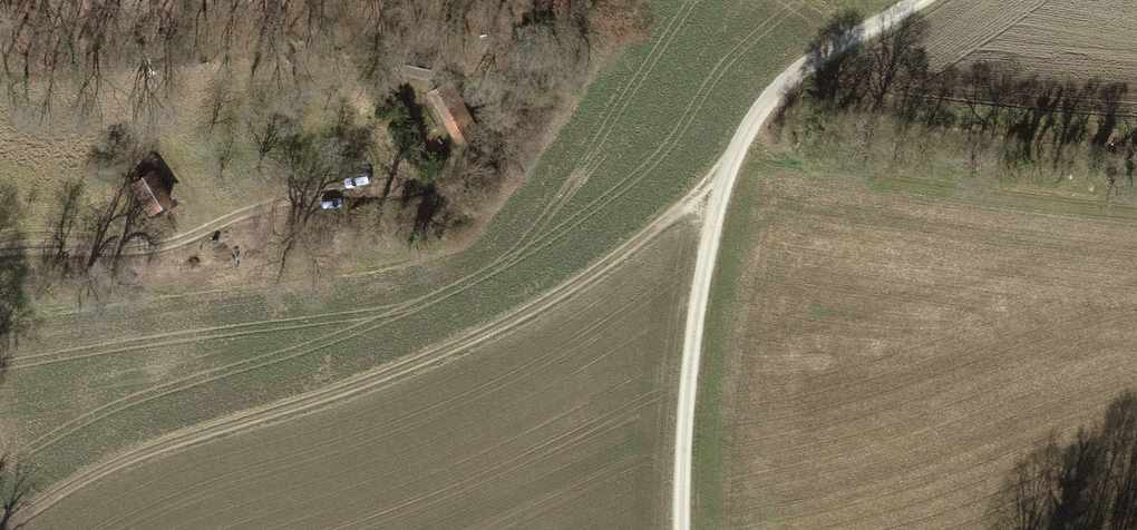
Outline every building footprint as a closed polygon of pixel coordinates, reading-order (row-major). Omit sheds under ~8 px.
[(153,169),(130,184),(149,214),(172,200),(153,169)]
